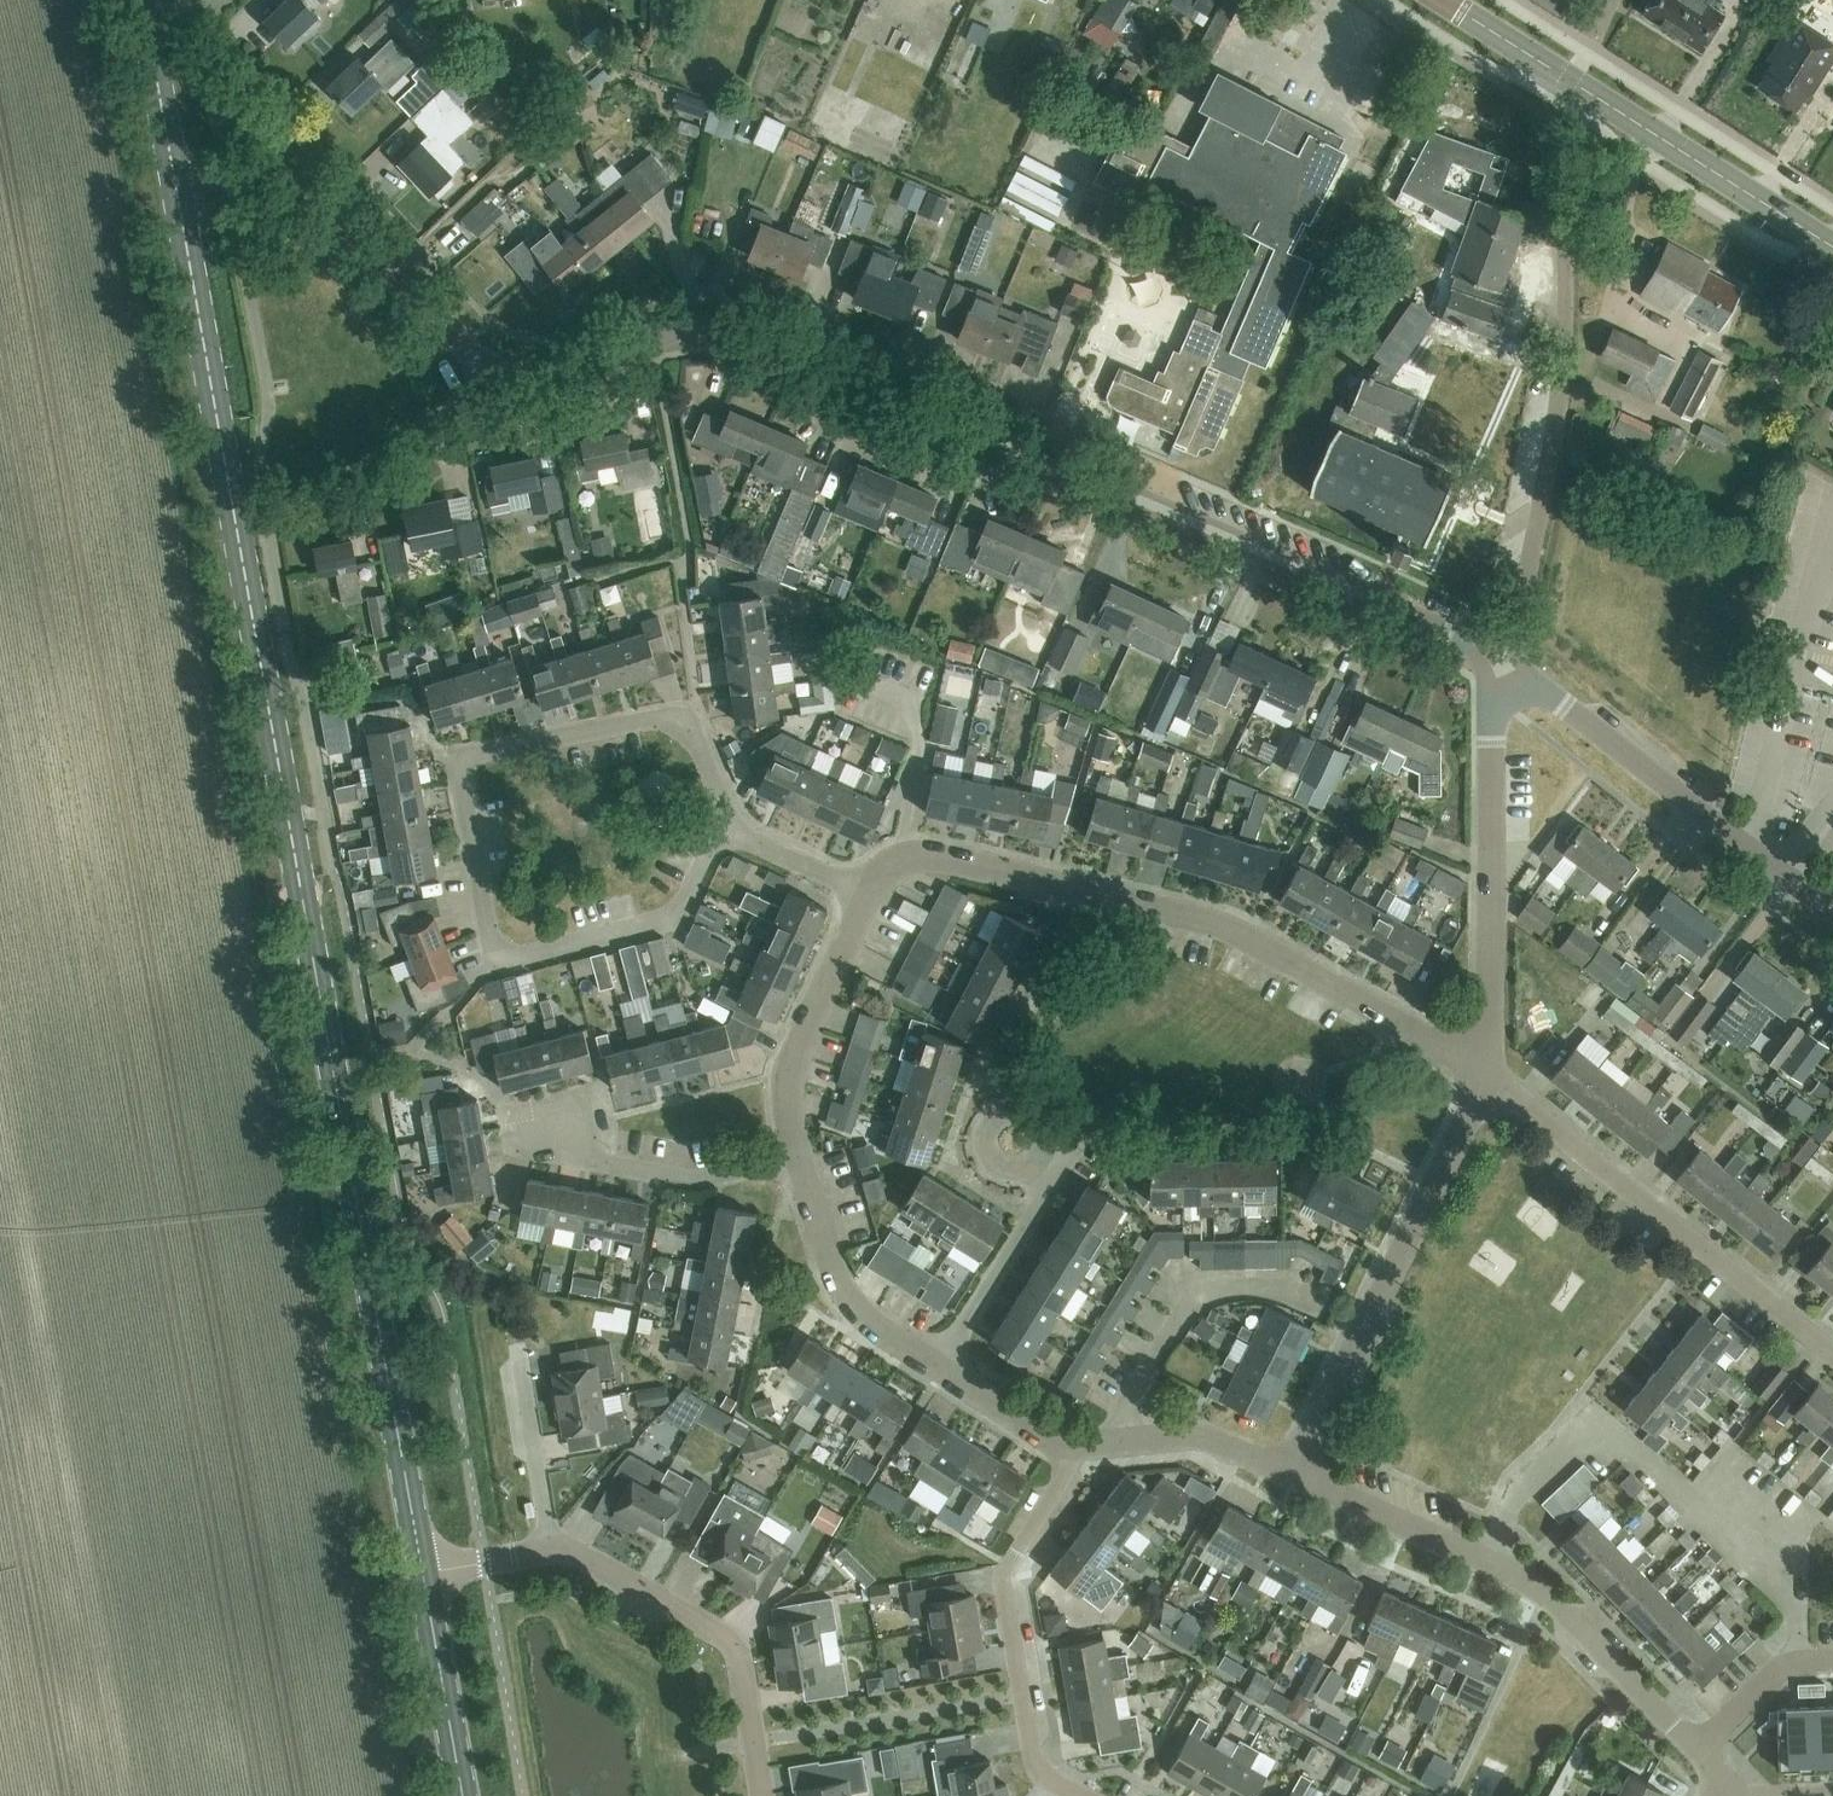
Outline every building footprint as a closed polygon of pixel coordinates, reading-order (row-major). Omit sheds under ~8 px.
[(281,5),(266,20),(288,43),(289,42),(294,47),(321,22),(316,16),(317,16),(302,1),(303,0),(276,0),(281,5)] [(394,0),(357,35),(369,47),(396,22),(406,32),(423,16),(413,5),(405,13),(394,0)] [(1139,4),(1133,0),(1105,0),(1084,35),(1109,50),(1119,33),(1121,34),(1139,4)] [(1692,0),(1651,0),(1643,13),(1672,32),(1692,0)] [(1672,32),(1702,50),(1724,15),(1711,7),(1715,0),(1692,0),(1672,32)] [(1832,60),(1832,44),(1794,20),(1768,61),(1774,64),(1760,87),(1795,110),(1807,91),(1812,94),(1832,60)] [(987,28),(973,22),(965,40),(980,46),(987,28)] [(359,58),(329,86),(353,111),(381,84),(386,90),(414,64),(392,40),(366,65),(359,58)] [(418,80),(397,100),(411,114),(454,74),(435,54),(413,75),(418,80)] [(1142,68),(1127,58),(1101,96),(1116,106),(1142,68)] [(451,80),(466,95),(485,78),(470,62),(451,80)] [(1239,292),(1288,314),(1311,261),(1291,252),(1307,221),(1310,222),(1345,153),(1338,150),(1344,138),(1219,74),(1202,107),(1213,113),(1195,148),(1168,134),(1159,137),(1156,142),(1128,127),(1122,140),(1128,143),(1123,152),(1112,147),(1094,182),(1128,199),(1139,177),(1262,239),(1239,292)] [(430,193),(431,194),(435,191),(440,196),(454,183),(449,177),(466,162),(449,144),(474,121),(444,88),(414,117),(430,134),(400,162),(401,163),(402,163),(430,193)] [(677,91),(672,109),(702,119),(708,101),(677,91)] [(751,140),(773,151),(786,124),(764,114),(751,140)] [(1501,289),(1527,215),(1493,203),(1504,171),(1490,166),(1494,153),(1433,131),(1402,189),(1469,225),(1451,274),(1456,276),(1452,288),(1452,287),(1441,318),(1499,339),(1509,308),(1500,305),(1506,290),(1501,289)] [(900,157),(905,146),(882,137),(878,147),(900,157)] [(806,138),(799,153),(814,160),(822,145),(806,138)] [(1018,188),(1070,210),(1080,188),(1082,189),(1088,176),(1033,152),(1018,188)] [(631,235),(652,218),(641,204),(673,179),(651,153),(599,195),(609,208),(631,235)] [(559,202),(570,193),(558,178),(547,187),(559,202)] [(905,182),(899,197),(917,205),(924,190),(905,182)] [(493,188),(459,219),(475,237),(512,202),(493,188)] [(609,253),(587,226),(577,213),(582,208),(570,193),(559,202),(571,217),(568,219),(579,233),(565,244),(586,271),(609,253)] [(929,193),(922,208),(940,215),(946,201),(929,193)] [(582,208),(577,213),(587,226),(609,253),(631,235),(609,208),(599,195),(582,208)] [(830,229),(846,235),(859,203),(842,197),(830,229)] [(775,267),(788,235),(770,227),(772,216),(753,208),(746,225),(760,231),(750,256),(775,267)] [(988,229),(993,217),(981,211),(975,223),(988,229)] [(814,229),(794,220),(788,235),(775,267),(800,276),(807,259),(822,265),(832,240),(813,232),(814,229)] [(981,244),(987,230),(974,225),(968,239),(981,244)] [(543,278),(552,271),(565,288),(586,271),(565,244),(553,228),(532,244),(528,239),(508,255),(536,290),(546,282),(543,278)] [(892,276),(893,276),(901,258),(852,239),(839,272),(861,281),(854,298),(880,308),(892,276)] [(1719,331),(1742,289),(1707,270),(1709,266),(1669,243),(1641,294),(1673,311),(1675,307),(1719,331)] [(1079,252),(1061,244),(1057,254),(1074,262),(1079,252)] [(892,276),(880,308),(905,318),(911,301),(934,310),(946,278),(920,268),(910,283),(893,276),(892,276)] [(984,349),(996,317),(1001,305),(980,297),(981,292),(955,282),(943,314),(965,322),(959,339),(984,349)] [(1084,323),(1093,302),(1068,292),(1060,314),(1084,323)] [(1265,367),(1288,314),(1239,292),(1221,333),(1211,328),(1212,326),(1212,325),(1217,314),(1199,307),(1194,318),(1179,352),(1174,349),(1159,383),(1119,366),(1104,402),(1178,434),(1173,444),(1197,455),(1200,448),(1207,446),(1214,449),(1244,379),(1241,378),(1249,360),(1265,367)] [(1407,316),(1427,330),(1437,316),(1417,302),(1407,316)] [(1024,309),(1022,313),(1001,305),(996,317),(984,349),(1009,359),(1016,342),(1046,353),(1058,322),(1024,309)] [(1657,402),(1678,361),(1615,329),(1601,356),(1633,373),(1626,386),(1657,402)] [(1669,409),(1692,421),(1724,361),(1700,349),(1669,409)] [(1387,386),(1397,373),(1381,362),(1373,374),(1370,373),(1368,378),(1363,376),(1349,411),(1337,405),(1330,423),(1339,427),(1329,441),(1314,475),(1310,492),(1312,493),(1312,492),(1401,530),(1397,539),(1396,538),(1394,538),(1389,549),(1391,550),(1402,556),(1405,556),(1409,545),(1408,544),(1407,543),(1411,535),(1424,541),(1423,542),(1425,543),(1445,499),(1450,502),(1454,492),(1449,490),(1455,477),(1453,476),(1452,477),(1369,441),(1376,423),(1405,435),(1420,399),(1387,386)] [(731,457),(738,441),(759,449),(768,427),(731,411),(727,421),(704,412),(692,441),(731,457)] [(1697,437),(1722,451),(1731,435),(1706,421),(1697,437)] [(1681,446),(1687,432),(1673,425),(1666,440),(1681,446)] [(802,454),(806,443),(768,427),(759,449),(760,450),(751,470),(798,490),(813,497),(827,464),(802,454)] [(629,453),(625,433),(583,442),(584,449),(574,452),(580,482),(600,478),(598,465),(617,461),(623,488),(654,482),(647,449),(629,453)] [(540,483),(535,459),(492,468),(494,475),(484,477),(491,505),(510,501),(508,491),(528,486),(533,512),(564,506),(558,479),(540,483)] [(888,504),(897,481),(860,465),(851,485),(846,483),(837,506),(852,512),(854,506),(883,518),(888,504)] [(718,472),(694,476),(699,503),(723,499),(718,472)] [(897,481),(888,504),(917,516),(906,542),(937,555),(949,526),(927,517),(935,497),(897,481)] [(482,549),(477,520),(453,525),(447,499),(405,508),(410,534),(412,547),(440,542),(443,557),(482,549)] [(820,540),(832,513),(814,507),(804,533),(820,540)] [(576,542),(571,517),(558,520),(567,568),(582,565),(578,542),(576,542)] [(957,522),(940,560),(968,572),(972,562),(980,566),(1009,578),(1018,558),(1017,558),(1026,536),(989,520),(983,533),(957,522)] [(1018,558),(1009,578),(1044,593),(1040,602),(1068,614),(1086,573),(1060,562),(1064,552),(1026,536),(1017,558),(1018,558)] [(386,553),(402,550),(400,538),(384,541),(386,553)] [(726,539),(720,554),(754,568),(760,554),(726,539)] [(357,567),(352,540),(315,548),(316,550),(312,551),(314,561),(318,561),(320,574),(336,571),(343,604),(363,600),(356,567),(357,567)] [(612,540),(592,543),(596,563),(615,559),(612,540)] [(924,579),(931,560),(917,555),(910,574),(924,579)] [(789,564),(781,581),(796,588),(804,571),(789,564)] [(582,565),(567,568),(569,577),(583,572),(582,565)] [(585,583),(569,588),(578,616),(594,611),(585,583)] [(1130,643),(1139,624),(1150,602),(1113,585),(1104,604),(1099,603),(1089,624),(1130,643)] [(554,588),(537,593),(542,611),(560,606),(554,588)] [(766,626),(766,623),(763,605),(784,602),(783,591),(761,594),(761,596),(720,601),(724,632),(766,626)] [(368,596),(375,636),(394,633),(387,593),(368,596)] [(543,615),(541,611),(542,611),(537,593),(508,602),(515,624),(543,615)] [(1150,602),(1139,624),(1168,637),(1159,657),(1172,663),(1182,641),(1178,639),(1187,619),(1150,602)] [(483,666),(496,707),(525,698),(512,657),(491,664),(485,644),(490,643),(482,615),(469,619),(477,646),(474,647),(480,667),(483,666)] [(617,640),(630,681),(659,671),(653,653),(669,648),(659,616),(642,621),(645,631),(625,638),(619,617),(608,621),(614,641),(617,640)] [(798,620),(800,632),(825,628),(824,616),(798,620)] [(770,656),(770,653),(767,634),(788,632),(787,620),(766,623),(766,626),(724,632),(728,661),(770,656)] [(617,640),(614,641),(596,647),(590,626),(579,630),(586,650),(588,649),(601,689),(630,681),(617,640)] [(1073,675),(1090,638),(1064,627),(1048,663),(1073,675)] [(588,649),(586,650),(568,656),(561,635),(551,639),(557,659),(560,658),(572,698),(601,689),(588,649)] [(953,640),(949,657),(974,663),(978,645),(953,640)] [(560,658),(557,659),(539,665),(533,644),(522,648),(529,669),(531,669),(543,707),(572,698),(560,658)] [(1242,672),(1266,683),(1277,661),(1239,644),(1231,661),(1225,659),(1227,655),(1207,646),(1187,688),(1204,696),(1226,706),(1242,672)] [(774,685),(774,683),(771,664),(792,661),(791,650),(770,653),(770,656),(728,661),(732,691),(774,685)] [(483,666),(480,667),(462,673),(456,653),(445,656),(452,676),(454,675),(467,716),(496,707),(483,666)] [(402,654),(388,658),(393,676),(407,672),(402,654)] [(454,675),(452,676),(434,682),(428,661),(417,665),(424,686),(426,686),(438,725),(467,716),(454,675)] [(1277,661),(1266,683),(1260,697),(1285,709),(1283,715),(1299,723),(1310,700),(1305,697),(1313,678),(1277,661)] [(1171,669),(1154,706),(1172,714),(1176,704),(1189,677),(1171,669)] [(1001,680),(986,677),(984,690),(999,693),(1001,680)] [(818,711),(835,708),(836,708),(832,679),(813,681),(818,711)] [(774,685),(732,691),(736,721),(778,716),(775,694),(796,691),(795,680),(774,683),(774,685)] [(1169,729),(1186,736),(1204,696),(1187,688),(1169,729)] [(1312,727),(1321,731),(1336,700),(1327,696),(1312,727)] [(1044,701),(1039,722),(1045,723),(1052,720),(1059,714),(1059,708),(1044,701)] [(939,703),(931,741),(951,745),(959,707),(939,703)] [(1342,742),(1384,761),(1403,720),(1366,703),(1357,721),(1353,719),(1342,742)] [(374,762),(416,754),(410,724),(404,726),(400,704),(355,712),(360,735),(369,733),(372,754),(352,758),(354,769),(375,765),(374,762)] [(324,724),(344,720),(341,706),(322,710),(324,724)] [(1200,713),(1193,728),(1210,736),(1217,720),(1200,713)] [(1070,714),(1065,727),(1087,735),(1092,723),(1070,714)] [(831,733),(845,740),(852,725),(838,719),(831,733)] [(1440,737),(1403,720),(1381,767),(1397,774),(1402,765),(1419,773),(1419,795),(1441,795),(1441,749),(1436,747),(1440,737)] [(870,732),(856,726),(850,740),(859,743),(867,741),(870,732)] [(1287,728),(1272,760),(1300,773),(1314,741),(1287,728)] [(802,765),(800,764),(783,756),(792,737),(781,732),(772,752),(774,753),(757,790),(784,803),(802,765)] [(1100,734),(1093,755),(1112,760),(1117,739),(1100,734)] [(891,752),(895,742),(883,737),(876,752),(884,755),(891,752)] [(968,743),(965,756),(966,756),(976,758),(979,746),(968,743)] [(1331,791),(1347,756),(1319,743),(1303,778),(1331,791)] [(1169,769),(1174,754),(1151,746),(1144,744),(1138,759),(1169,769)] [(829,778),(827,777),(810,769),(819,750),(809,745),(800,764),(802,765),(784,803),(811,816),(829,778)] [(964,777),(961,777),(943,773),(947,752),(936,750),(932,772),(934,772),(926,812),(956,819),(964,777)] [(374,762),(375,765),(378,783),(357,787),(359,798),(380,794),(379,791),(421,784),(416,754),(374,762)] [(993,783),(990,783),(972,779),(976,758),(966,756),(965,756),(961,777),(964,777),(956,819),(985,825),(993,783)] [(857,791),(854,789),(837,782),(846,762),(836,757),(827,777),(829,778),(811,816),(839,829),(857,791)] [(1022,789),(1020,789),(1001,785),(1006,764),(995,762),(990,783),(993,783),(985,825),(1014,831),(1022,789)] [(1022,789),(1014,831),(1044,837),(1048,818),(1065,822),(1076,785),(1051,779),(1048,795),(1031,791),(1035,770),(1024,768),(1020,789),(1022,789)] [(857,791),(839,829),(866,842),(884,804),(864,794),(873,775),(863,770),(854,789),(857,791)] [(1127,805),(1124,804),(1106,798),(1112,778),(1101,775),(1095,796),(1097,797),(1085,836),(1114,845),(1127,805)] [(1155,813),(1153,813),(1135,807),(1141,787),(1130,783),(1124,804),(1127,805),(1114,845),(1143,854),(1155,813)] [(385,821),(426,813),(421,784),(379,791),(380,794),(383,813),(362,816),(364,828),(385,824),(385,821)] [(1256,789),(1249,786),(1246,796),(1243,805),(1252,808),(1254,799),(1256,789)] [(1184,822),(1181,821),(1163,816),(1169,795),(1159,792),(1153,813),(1155,813),(1143,854),(1172,863),(1184,822)] [(1248,819),(1245,818),(1239,839),(1241,840),(1229,880),(1258,889),(1264,871),(1275,875),(1282,852),(1255,844),(1269,795),(1257,792),(1254,799),(1252,808),(1248,819)] [(1210,830),(1192,824),(1198,804),(1187,801),(1181,821),(1184,822),(1172,863),(1200,871),(1213,831),(1210,830)] [(1241,840),(1239,839),(1221,833),(1227,813),(1216,810),(1210,830),(1213,831),(1200,871),(1229,880),(1241,840)] [(391,853),(390,850),(432,843),(426,813),(385,821),(385,824),(389,842),(368,846),(370,857),(391,853)] [(1421,849),(1428,829),(1396,818),(1389,838),(1421,849)] [(1576,888),(1609,844),(1584,825),(1582,827),(1579,824),(1568,838),(1558,830),(1539,855),(1554,867),(1551,870),(1576,888)] [(391,853),(370,857),(373,875),(375,886),(397,882),(397,880),(437,873),(432,843),(390,850),(391,853)] [(1326,879),(1324,878),(1307,868),(1318,850),(1308,844),(1297,864),(1299,865),(1279,901),(1306,916),(1326,879)] [(1609,844),(1576,888),(1586,896),(1600,877),(1615,889),(1621,880),(1625,882),(1637,867),(1633,864),(1634,863),(1609,844)] [(726,868),(742,876),(749,864),(732,855),(726,868)] [(1352,894),(1350,892),(1333,883),(1344,864),(1334,859),(1324,878),(1326,879),(1306,916),(1332,930),(1352,894)] [(1433,866),(1422,860),(1413,877),(1424,883),(1433,866)] [(1438,889),(1447,873),(1436,868),(1428,884),(1438,889)] [(1379,908),(1376,907),(1360,898),(1370,879),(1360,874),(1350,892),(1352,894),(1332,930),(1358,945),(1379,908)] [(931,911),(956,924),(970,897),(946,884),(931,911)] [(396,886),(376,889),(379,905),(399,901),(396,886)] [(1405,923),(1402,922),(1386,912),(1396,894),(1386,888),(1376,907),(1379,908),(1358,945),(1384,960),(1405,923)] [(1661,952),(1694,908),(1669,889),(1668,890),(1664,888),(1653,903),(1656,906),(1650,915),(1664,925),(1661,931),(1651,944),(1661,952)] [(776,920),(814,937),(827,909),(789,891),(782,907),(747,890),(740,906),(775,922),(776,920)] [(1541,933),(1556,913),(1532,896),(1518,916),(1541,933)] [(413,957),(444,945),(432,914),(417,919),(410,900),(380,912),(393,946),(407,941),(413,957)] [(702,903),(695,917),(722,930),(729,916),(702,903)] [(1405,923),(1384,960),(1411,975),(1431,938),(1412,927),(1422,908),(1412,903),(1402,922),(1405,923)] [(903,908),(899,918),(922,927),(926,918),(903,908)] [(1694,908),(1661,952),(1672,960),(1678,952),(1692,963),(1700,952),(1707,943),(1711,946),(1722,931),(1718,928),(1719,926),(1694,908)] [(945,946),(956,924),(931,911),(924,924),(936,930),(931,939),(945,946)] [(990,942),(1028,961),(1042,933),(1005,914),(990,942)] [(802,964),(814,937),(776,920),(775,922),(767,939),(747,930),(743,940),(762,949),(763,947),(802,964)] [(1583,965),(1597,945),(1575,928),(1560,948),(1583,965)] [(709,935),(701,952),(723,962),(731,945),(709,935)] [(658,975),(673,971),(664,936),(649,941),(658,975)] [(930,973),(942,951),(917,938),(910,951),(921,957),(916,966),(930,973)] [(1013,989),(1028,961),(990,942),(976,969),(1013,989)] [(633,997),(648,994),(635,944),(620,948),(633,997)] [(444,945),(413,957),(419,972),(405,978),(418,1012),(448,1000),(441,981),(456,976),(444,945)] [(789,992),(802,964),(763,947),(762,949),(754,966),(735,957),(730,967),(749,976),(750,974),(789,992)] [(1587,967),(1609,984),(1623,964),(1601,948),(1587,967)] [(1726,1044),(1728,1040),(1746,1015),(1779,971),(1754,952),(1753,954),(1749,951),(1738,966),(1742,969),(1735,978),(1747,987),(1712,1033),(1726,1044)] [(600,989),(614,985),(605,952),(591,956),(600,989)] [(916,1001),(927,979),(902,966),(896,979),(907,984),(902,993),(916,1001)] [(999,1016),(1013,989),(976,969),(969,984),(960,980),(954,993),(999,1016)] [(1746,1015),(1728,1040),(1743,1051),(1751,1039),(1775,1008),(1785,1016),(1792,1007),(1796,1009),(1807,994),(1803,991),(1804,990),(1779,971),(1746,1015)] [(776,1019),(789,992),(750,974),(749,976),(741,993),(722,984),(715,1000),(735,1009),(732,1016),(759,1028),(766,1014),(776,1019)] [(509,1007),(523,1004),(516,975),(502,978),(509,1007)] [(1652,1015),(1669,1027),(1693,996),(1676,983),(1652,1015)] [(1698,992),(1671,1029),(1668,1033),(1686,1045),(1716,1006),(1698,992)] [(984,1044),(999,1016),(954,993),(962,997),(955,1011),(947,1006),(939,1020),(984,1044)] [(1628,1033),(1635,1024),(1610,1005),(1603,1015),(1628,1033)] [(759,1028),(732,1016),(729,1023),(701,1030),(696,1010),(685,1013),(687,1020),(690,1032),(695,1031),(705,1068),(735,1060),(732,1048),(752,1043),(759,1028)] [(851,1041),(878,1050),(887,1021),(861,1012),(851,1041)] [(690,1032),(687,1020),(670,1025),(667,1013),(655,1016),(661,1040),(665,1039),(675,1075),(705,1068),(695,1031),(690,1032)] [(665,1039),(661,1040),(649,1043),(641,1014),(624,1018),(626,1028),(631,1047),(636,1046),(646,1083),(675,1075),(665,1039)] [(553,1038),(563,1074),(593,1067),(584,1030),(560,1036),(555,1017),(544,1020),(549,1039),(553,1038)] [(1806,1031),(1788,1018),(1760,1056),(1778,1069),(1806,1031)] [(408,1040),(405,1022),(405,1021),(380,1025),(383,1044),(384,1044),(408,1040)] [(553,1038),(549,1039),(530,1044),(525,1024),(514,1027),(519,1047),(524,1045),(534,1082),(563,1074),(553,1038)] [(1652,1051),(1659,1042),(1635,1024),(1628,1033),(1652,1051)] [(524,1045),(519,1047),(500,1051),(495,1032),(485,1035),(490,1055),(494,1054),(504,1090),(534,1082),(524,1045)] [(904,1043),(900,1058),(902,1059),(903,1058),(915,1062),(955,1075),(965,1045),(924,1032),(919,1047),(904,1043)] [(636,1046),(631,1047),(613,1052),(608,1033),(597,1036),(602,1056),(606,1055),(616,1091),(646,1083),(636,1046)] [(1782,1069),(1794,1078),(1821,1042),(1808,1033),(1782,1069)] [(868,1079),(878,1050),(851,1041),(842,1071),(868,1079)] [(1676,1069),(1683,1060),(1659,1042),(1652,1051),(1676,1069)] [(1575,1097),(1599,1067),(1575,1048),(1551,1077),(1575,1097)] [(905,1091),(946,1104),(955,1075),(915,1062),(903,1058),(902,1059),(894,1088),(905,1091)] [(1683,1060),(1676,1069),(1701,1088),(1708,1078),(1683,1060)] [(1599,1116),(1623,1086),(1599,1067),(1575,1097),(1599,1116)] [(861,1103),(868,1079),(842,1071),(837,1085),(849,1088),(846,1098),(861,1103)] [(421,1093),(419,1079),(406,1081),(408,1095),(421,1093)] [(446,1141),(445,1136),(483,1130),(477,1099),(461,1102),(458,1086),(421,1093),(425,1114),(441,1111),(444,1130),(425,1134),(427,1145),(446,1141)] [(1646,1105),(1646,1104),(1623,1086),(1599,1116),(1622,1134),(1646,1105)] [(1646,1105),(1622,1134),(1646,1154),(1655,1143),(1667,1153),(1695,1120),(1682,1109),(1670,1124),(1653,1110),(1658,1104),(1661,1107),(1669,1098),(1658,1089),(1646,1104),(1646,1105)] [(936,1134),(946,1104),(905,1091),(896,1121),(936,1134)] [(1795,1094),(1783,1110),(1803,1124),(1814,1108),(1795,1094)] [(851,1132),(859,1109),(832,1100),(828,1114),(839,1118),(836,1127),(851,1132)] [(1756,1129),(1763,1120),(1738,1102),(1731,1111),(1756,1129)] [(1832,1150),(1832,1123),(1823,1116),(1811,1132),(1832,1150)] [(1780,1147),(1787,1138),(1763,1120),(1756,1129),(1780,1147)] [(926,1164),(936,1134),(896,1121),(891,1137),(882,1134),(878,1148),(926,1164)] [(451,1166),(488,1159),(483,1130),(445,1136),(446,1141),(450,1160),(430,1164),(432,1175),(452,1171),(451,1166)] [(1808,1138),(1793,1159),(1802,1167),(1804,1165),(1811,1156),(1818,1146),(1808,1138)] [(1724,1168),(1723,1167),(1700,1149),(1676,1178),(1700,1198),(1724,1168)] [(1724,1216),(1747,1187),(1734,1176),(1747,1160),(1736,1151),(1723,1167),(1724,1168),(1700,1198),(1724,1216)] [(1804,1165),(1829,1184),(1832,1179),(1832,1173),(1811,1156),(1804,1165)] [(451,1166),(452,1171),(455,1190),(436,1194),(438,1205),(458,1201),(458,1197),(494,1190),(488,1159),(451,1166)] [(1245,1212),(1245,1202),(1244,1159),(1213,1160),(1214,1202),(1229,1202),(1229,1214),(1245,1214),(1245,1212)] [(1244,1159),(1245,1202),(1261,1201),(1261,1212),(1277,1212),(1276,1159),(1244,1159)] [(1151,1203),(1183,1202),(1183,1160),(1151,1161),(1151,1203)] [(1214,1202),(1213,1160),(1183,1160),(1183,1202),(1199,1202),(1199,1214),(1214,1214),(1214,1202)] [(1333,1215),(1352,1177),(1324,1163),(1305,1201),(1319,1208),(1313,1220),(1328,1227),(1334,1215),(1333,1215)] [(1747,1235),(1771,1206),(1758,1196),(1770,1181),(1759,1172),(1747,1187),(1724,1216),(1747,1235)] [(907,1228),(922,1237),(929,1226),(951,1190),(924,1173),(902,1209),(914,1217),(907,1228)] [(869,1203),(886,1198),(880,1177),(863,1182),(869,1203)] [(1333,1215),(1334,1215),(1362,1229),(1380,1191),(1352,1177),(1333,1215)] [(551,1222),(559,1185),(528,1179),(521,1216),(545,1221),(541,1241),(552,1243),(556,1223),(551,1222)] [(1072,1211),(1108,1234),(1125,1207),(1089,1184),(1072,1211)] [(581,1228),(589,1191),(559,1185),(551,1222),(556,1223),(575,1227),(571,1247),(582,1249),(586,1229),(581,1228)] [(950,1250),(977,1206),(951,1190),(929,1226),(942,1234),(935,1246),(948,1253),(950,1250)] [(611,1234),(619,1197),(589,1191),(581,1228),(586,1229),(605,1233),(601,1252),(612,1255),(616,1235),(611,1234)] [(611,1234),(616,1235),(635,1239),(631,1258),(642,1260),(646,1240),(642,1239),(649,1203),(619,1197),(611,1234)] [(695,1220),(694,1227),(693,1233),(692,1233),(692,1238),(711,1242),(712,1237),(749,1244),(755,1214),(718,1206),(715,1224),(695,1220)] [(977,1206),(950,1250),(948,1253),(975,1270),(1004,1223),(977,1206)] [(1771,1206),(1747,1235),(1771,1255),(1795,1225),(1771,1206)] [(1092,1260),(1108,1234),(1072,1211),(1056,1237),(1092,1260)] [(1832,1288),(1832,1231),(1825,1225),(1807,1247),(1819,1257),(1807,1271),(1831,1291),(1832,1288)] [(472,1256),(480,1249),(491,1240),(484,1231),(469,1242),(464,1246),(472,1256)] [(1162,1267),(1169,1257),(1154,1231),(1140,1254),(1162,1267)] [(1154,1231),(1169,1257),(1184,1257),(1184,1231),(1154,1231)] [(743,1274),(749,1244),(712,1237),(711,1242),(707,1260),(688,1257),(686,1268),(705,1271),(706,1267),(743,1274)] [(1092,1260),(1056,1237),(1039,1264),(1075,1286),(1092,1260)] [(1262,1268),(1276,1267),(1276,1239),(1252,1240),(1252,1256),(1262,1256),(1262,1268)] [(1276,1239),(1276,1267),(1291,1267),(1290,1255),(1301,1255),(1300,1239),(1276,1239)] [(1215,1268),(1215,1240),(1190,1241),(1190,1257),(1200,1256),(1200,1269),(1215,1268)] [(1246,1268),(1245,1240),(1221,1240),(1221,1256),(1231,1256),(1231,1268),(1246,1268)] [(895,1269),(903,1255),(882,1243),(867,1266),(880,1274),(886,1264),(895,1269)] [(1333,1286),(1345,1261),(1323,1250),(1316,1265),(1325,1269),(1320,1280),(1333,1286)] [(915,1296),(929,1272),(909,1259),(894,1283),(915,1296)] [(1148,1295),(1155,1282),(1145,1276),(1150,1267),(1137,1259),(1124,1280),(1148,1295)] [(1059,1312),(1075,1286),(1039,1264),(1023,1290),(1059,1312)] [(737,1304),(743,1274),(706,1267),(705,1271),(701,1290),(682,1286),(680,1297),(699,1301),(700,1297),(737,1304)] [(654,1272),(651,1287),(659,1289),(660,1289),(663,1273),(654,1272)] [(540,1288),(550,1290),(554,1291),(557,1276),(543,1273),(541,1285),(540,1288)] [(941,1312),(955,1289),(935,1275),(920,1299),(941,1312)] [(586,1277),(583,1293),(597,1295),(600,1280),(586,1277)] [(623,1279),(619,1299),(633,1302),(637,1283),(623,1279)] [(1131,1321),(1139,1309),(1129,1302),(1134,1294),(1121,1285),(1107,1306),(1131,1321)] [(644,1286),(641,1300),(656,1303),(659,1289),(651,1287),(644,1286)] [(1043,1338),(1059,1312),(1023,1290),(1007,1316),(1043,1338)] [(731,1334),(737,1304),(700,1297),(699,1301),(696,1320),(676,1316),(674,1327),(693,1331),(694,1326),(731,1334)] [(630,1324),(626,1305),(611,1309),(616,1327),(630,1324)] [(1253,1338),(1296,1360),(1312,1329),(1268,1307),(1256,1332),(1243,1325),(1238,1335),(1251,1341),(1253,1338)] [(1207,1319),(1221,1325),(1225,1317),(1211,1310),(1207,1319)] [(1115,1347),(1123,1335),(1112,1329),(1118,1320),(1104,1311),(1091,1332),(1115,1347)] [(1712,1361),(1713,1361),(1722,1349),(1736,1360),(1754,1337),(1722,1311),(1713,1323),(1702,1313),(1683,1337),(1712,1361)] [(1055,1346),(1043,1338),(1007,1316),(990,1343),(1026,1365),(1034,1353),(1045,1360),(1055,1346)] [(1203,1317),(1192,1329),(1203,1339),(1214,1328),(1203,1317)] [(725,1364),(731,1334),(694,1326),(693,1331),(690,1350),(670,1346),(668,1357),(689,1361),(689,1357),(725,1364)] [(814,1386),(834,1354),(808,1337),(787,1369),(808,1382),(798,1399),(807,1405),(818,1388),(814,1386)] [(1727,1372),(1713,1361),(1712,1361),(1683,1337),(1664,1361),(1693,1385),(1694,1384),(1707,1368),(1713,1373),(1710,1376),(1718,1383),(1727,1372)] [(1099,1374),(1106,1361),(1096,1355),(1101,1346),(1088,1338),(1075,1359),(1099,1374)] [(1281,1390),(1296,1360),(1253,1338),(1251,1341),(1241,1362),(1227,1355),(1223,1365),(1236,1372),(1238,1368),(1281,1390)] [(556,1404),(601,1395),(598,1377),(615,1374),(610,1343),(586,1347),(590,1366),(553,1372),(556,1390),(553,1390),(556,1404)] [(839,1402),(860,1370),(834,1354),(814,1386),(818,1388),(834,1399),(823,1415),(833,1421),(843,1405),(839,1402)] [(1708,1396),(1694,1384),(1693,1385),(1664,1361),(1645,1384),(1674,1408),(1675,1408),(1685,1395),(1699,1407),(1708,1396)] [(1766,1398),(1787,1372),(1774,1361),(1753,1388),(1766,1398)] [(1082,1400),(1090,1387),(1080,1381),(1085,1372),(1071,1364),(1058,1385),(1082,1400)] [(1266,1421),(1281,1390),(1238,1368),(1236,1372),(1226,1392),(1212,1386),(1208,1395),(1222,1403),(1223,1400),(1266,1421)] [(865,1419),(886,1387),(860,1370),(839,1402),(843,1405),(860,1415),(849,1432),(858,1438),(869,1421),(865,1419)] [(1768,1411),(1783,1424),(1809,1392),(1794,1379),(1768,1411)] [(1819,1431),(1832,1414),(1832,1394),(1818,1383),(1794,1412),(1812,1426),(1807,1432),(1803,1429),(1797,1437),(1807,1446),(1819,1432),(1819,1431)] [(1689,1419),(1675,1408),(1674,1408),(1645,1384),(1626,1408),(1655,1432),(1669,1415),(1675,1420),(1672,1423),(1681,1430),(1689,1419)] [(865,1419),(869,1421),(885,1432),(875,1448),(884,1454),(896,1436),(892,1434),(912,1403),(886,1387),(865,1419)] [(601,1395),(556,1404),(558,1417),(561,1417),(564,1434),(597,1428),(600,1445),(630,1440),(633,1434),(631,1422),(626,1423),(624,1410),(605,1413),(601,1395)] [(1740,1423),(1749,1411),(1740,1404),(1731,1415),(1740,1423)] [(930,1460),(950,1428),(924,1411),(903,1443),(924,1456),(914,1473),(923,1479),(934,1463),(930,1460)] [(1819,1431),(1819,1432),(1832,1442),(1820,1456),(1831,1465),(1832,1463),(1832,1414),(1819,1431)] [(734,1419),(724,1437),(742,1447),(752,1430),(734,1419)] [(811,1423),(800,1443),(814,1451),(826,1432),(811,1423)] [(1721,1446),(1730,1435),(1721,1427),(1712,1439),(1721,1446)] [(923,1479),(949,1496),(960,1479),(955,1476),(976,1444),(950,1428),(930,1460),(934,1463),(923,1479)] [(752,1430),(742,1447),(739,1453),(775,1443),(752,1430)] [(981,1493),(1001,1460),(976,1444),(955,1476),(960,1479),(976,1489),(965,1506),(974,1512),(975,1512),(985,1495),(981,1493)] [(1768,1468),(1776,1459),(1764,1450),(1757,1459),(1768,1468)] [(1702,1470),(1711,1458),(1702,1451),(1693,1463),(1702,1470)] [(666,1474),(665,1473),(630,1454),(621,1464),(611,1481),(626,1490),(611,1518),(634,1531),(666,1474)] [(879,1478),(886,1461),(870,1454),(863,1471),(879,1478)] [(981,1493),(985,1495),(1002,1506),(991,1522),(1000,1529),(1012,1511),(1008,1508),(1028,1477),(1001,1460),(981,1493)] [(1602,1482),(1584,1463),(1573,1473),(1591,1492),(1602,1482)] [(666,1474),(634,1531),(635,1531),(641,1521),(663,1533),(674,1514),(689,1523),(711,1485),(695,1476),(692,1481),(682,1476),(668,1468),(665,1473),(666,1474)] [(1792,1487),(1799,1478),(1788,1469),(1781,1478),(1792,1487)] [(1137,1521),(1140,1517),(1149,1506),(1170,1522),(1190,1496),(1163,1475),(1150,1492),(1126,1473),(1107,1498),(1137,1521)] [(1573,1473),(1563,1483),(1581,1502),(1591,1492),(1573,1473)] [(1185,1489),(1195,1494),(1202,1482),(1192,1477),(1185,1489)] [(1570,1512),(1581,1502),(1563,1483),(1552,1493),(1570,1512)] [(1646,1505),(1654,1497),(1644,1487),(1635,1495),(1646,1505)] [(908,1497),(894,1488),(884,1505),(899,1513),(908,1497)] [(1815,1506),(1823,1497),(1811,1488),(1804,1497),(1815,1506)] [(732,1572),(726,1583),(727,1583),(755,1534),(757,1530),(757,1531),(766,1516),(725,1492),(703,1530),(721,1540),(710,1560),(732,1572)] [(1541,1503),(1560,1522),(1570,1512),(1552,1493),(1541,1503)] [(1610,1539),(1599,1527),(1612,1514),(1592,1494),(1571,1515),(1581,1525),(1562,1543),(1583,1565),(1610,1539)] [(1156,1529),(1140,1517),(1137,1521),(1107,1498),(1089,1522),(1119,1545),(1122,1541),(1134,1526),(1149,1538),(1156,1529)] [(908,1500),(901,1512),(917,1522),(924,1510),(908,1500)] [(835,1535),(844,1518),(821,1505),(812,1522),(835,1535)] [(937,1516),(937,1517),(962,1533),(963,1531),(975,1512),(974,1512),(965,1506),(960,1515),(944,1505),(937,1516)] [(1237,1554),(1255,1521),(1228,1505),(1209,1538),(1231,1551),(1221,1568),(1226,1571),(1231,1573),(1241,1556),(1237,1554)] [(1667,1527),(1675,1519),(1665,1508),(1657,1517),(1667,1527)] [(1263,1569),(1282,1536),(1255,1521),(1237,1554),(1241,1556),(1258,1566),(1248,1583),(1258,1589),(1267,1571),(1263,1569)] [(1122,1541),(1119,1545),(1089,1522),(1070,1546),(1100,1569),(1103,1566),(1115,1550),(1131,1562),(1137,1554),(1122,1541)] [(1631,1561),(1631,1560),(1616,1545),(1622,1540),(1625,1543),(1633,1536),(1623,1526),(1610,1539),(1583,1565),(1604,1587),(1631,1561)] [(1156,1529),(1149,1538),(1160,1546),(1167,1538),(1156,1529)] [(793,1551),(770,1538),(757,1531),(757,1530),(755,1534),(727,1583),(750,1596),(766,1569),(779,1576),(793,1551)] [(1687,1549),(1696,1541),(1686,1530),(1677,1538),(1687,1549)] [(1289,1584),(1308,1551),(1282,1536),(1263,1569),(1267,1571),(1284,1581),(1274,1598),(1284,1603),(1294,1586),(1289,1584)] [(877,1576),(846,1545),(836,1555),(867,1586),(877,1576)] [(1119,1578),(1103,1566),(1100,1569),(1070,1546),(1051,1571),(1081,1594),(1096,1574),(1112,1587),(1119,1578)] [(1652,1583),(1652,1582),(1637,1567),(1643,1562),(1646,1565),(1654,1558),(1644,1548),(1631,1560),(1631,1561),(1604,1587),(1625,1609),(1652,1583)] [(1316,1599),(1335,1566),(1323,1559),(1321,1555),(1313,1550),(1309,1551),(1308,1551),(1289,1584),(1294,1586),(1310,1596),(1301,1613),(1311,1618),(1320,1601),(1316,1599)] [(1708,1571),(1717,1563),(1707,1552),(1698,1560),(1708,1571)] [(1149,1563),(1137,1554),(1131,1562),(1142,1572),(1149,1563)] [(1316,1599),(1320,1601),(1337,1611),(1327,1628),(1337,1633),(1347,1615),(1344,1613),(1362,1581),(1335,1566),(1316,1599)] [(1221,1568),(1207,1594),(1217,1600),(1231,1573),(1226,1571),(1221,1568)] [(1673,1604),(1658,1589),(1664,1584),(1667,1587),(1675,1579),(1665,1569),(1652,1582),(1652,1583),(1625,1609),(1646,1630),(1673,1604)] [(1729,1592),(1738,1584),(1728,1574),(1719,1582),(1729,1592)] [(872,1604),(892,1601),(889,1583),(869,1586),(872,1604)] [(1248,1605),(1257,1590),(1244,1583),(1236,1598),(1248,1605)] [(1738,1584),(1729,1592),(1739,1603),(1748,1595),(1738,1584)] [(931,1630),(978,1621),(973,1594),(942,1600),(939,1586),(908,1591),(912,1617),(928,1614),(931,1630)] [(1667,1652),(1694,1626),(1682,1614),(1699,1597),(1690,1588),(1673,1604),(1646,1630),(1667,1652)] [(1396,1638),(1412,1604),(1384,1591),(1368,1625),(1372,1627),(1364,1646),(1380,1654),(1375,1665),(1387,1671),(1393,1658),(1401,1640),(1396,1638)] [(775,1656),(822,1648),(819,1631),(837,1629),(832,1598),(799,1603),(802,1620),(770,1625),(775,1656)] [(1424,1651),(1440,1616),(1412,1604),(1396,1638),(1401,1640),(1393,1658),(1421,1671),(1429,1653),(1424,1651)] [(1732,1632),(1711,1609),(1694,1626),(1667,1652),(1688,1674),(1698,1664),(1712,1678),(1740,1651),(1731,1643),(1726,1637),(1732,1632)] [(1169,1637),(1186,1648),(1203,1621),(1186,1610),(1169,1637)] [(1055,1613),(1043,1615),(1047,1636),(1068,1632),(1066,1620),(1055,1613)] [(1452,1663),(1468,1628),(1440,1616),(1424,1651),(1429,1653),(1446,1660),(1438,1679),(1448,1683),(1457,1665),(1452,1663)] [(978,1621),(931,1630),(934,1645),(917,1648),(922,1673),(953,1668),(951,1654),(983,1649),(978,1621)] [(1452,1663),(1457,1665),(1469,1671),(1458,1695),(1486,1707),(1484,1712),(1485,1712),(1499,1682),(1481,1675),(1496,1641),(1468,1628),(1452,1663)] [(1745,1630),(1731,1643),(1740,1651),(1740,1652),(1741,1653),(1755,1640),(1745,1630)] [(1127,1646),(1141,1656),(1151,1644),(1136,1633),(1127,1646)] [(1064,1676),(1128,1665),(1126,1653),(1107,1657),(1104,1639),(1059,1646),(1064,1676)] [(822,1648),(775,1656),(780,1686),(812,1681),(815,1698),(847,1693),(842,1662),(824,1664),(822,1648)] [(1298,1691),(1310,1698),(1329,1665),(1316,1658),(1298,1691)] [(1245,1668),(1235,1661),(1228,1673),(1239,1679),(1245,1668)] [(1157,1663),(1136,1667),(1139,1680),(1159,1676),(1157,1663)] [(1069,1706),(1114,1698),(1111,1679),(1130,1676),(1128,1665),(1064,1676),(1069,1706)] [(897,1666),(881,1668),(884,1687),(900,1685),(897,1666)] [(1242,1693),(1261,1703),(1273,1681),(1255,1670),(1242,1693)] [(866,1683),(868,1693),(883,1691),(881,1676),(870,1678),(866,1683)] [(1436,1682),(1431,1693),(1442,1697),(1447,1687),(1436,1682)] [(1811,1683),(1798,1684),(1798,1696),(1812,1695),(1811,1683)] [(1812,1695),(1825,1695),(1825,1683),(1811,1683),(1812,1695)] [(1292,1701),(1286,1714),(1298,1721),(1310,1698),(1298,1691),(1292,1701)] [(1431,1720),(1440,1700),(1425,1693),(1415,1713),(1431,1720)] [(1242,1700),(1233,1694),(1225,1708),(1235,1713),(1236,1711),(1242,1700)] [(1114,1698),(1069,1706),(1075,1741),(1098,1737),(1101,1753),(1142,1746),(1136,1714),(1117,1717),(1114,1698)] [(1242,1700),(1236,1711),(1244,1715),(1250,1704),(1242,1700)] [(1777,1708),(1779,1769),(1800,1768),(1800,1763),(1829,1761),(1829,1767),(1832,1767),(1832,1706),(1777,1708)] [(1251,1707),(1241,1725),(1253,1732),(1263,1714),(1251,1707)] [(1325,1714),(1317,1730),(1336,1740),(1344,1725),(1325,1714)] [(1167,1772),(1193,1787),(1215,1747),(1200,1739),(1210,1722),(1199,1716),(1167,1772)] [(1357,1728),(1347,1746),(1364,1755),(1374,1737),(1357,1728)] [(971,1736),(934,1743),(937,1758),(931,1759),(937,1795),(944,1795),(947,1795),(950,1795),(962,1793),(962,1792),(995,1786),(994,1786),(990,1760),(975,1763),(971,1736)] [(1250,1745),(1240,1739),(1230,1756),(1215,1747),(1193,1787),(1209,1795),(1221,1795),(1250,1745)] [(1386,1739),(1377,1756),(1396,1767),(1406,1750),(1386,1739)] [(1308,1762),(1317,1747),(1304,1740),(1296,1755),(1308,1762)] [(913,1742),(893,1745),(896,1763),(916,1759),(913,1742)] [(1221,1795),(1255,1795),(1267,1776),(1251,1767),(1260,1750),(1250,1745),(1221,1795)] [(1575,1771),(1586,1750),(1576,1745),(1565,1765),(1575,1771)] [(880,1750),(885,1777),(898,1775),(893,1748),(880,1750)] [(798,1788),(799,1795),(849,1795),(848,1793),(868,1789),(862,1757),(819,1764),(822,1784),(798,1788)] [(1353,1778),(1359,1767),(1345,1759),(1339,1771),(1353,1778)] [(1442,1791),(1451,1774),(1430,1762),(1421,1779),(1442,1791)] [(1312,1779),(1301,1773),(1289,1795),(1303,1795),(1312,1779)] [(1662,1792),(1629,1773),(1620,1790),(1611,1785),(1605,1795),(1660,1795),(1662,1792)] [(1567,1784),(1557,1779),(1548,1795),(1561,1795),(1567,1784)] [(962,1793),(963,1795),(1008,1795),(1006,1784),(994,1786),(995,1786),(962,1792),(962,1793)]
